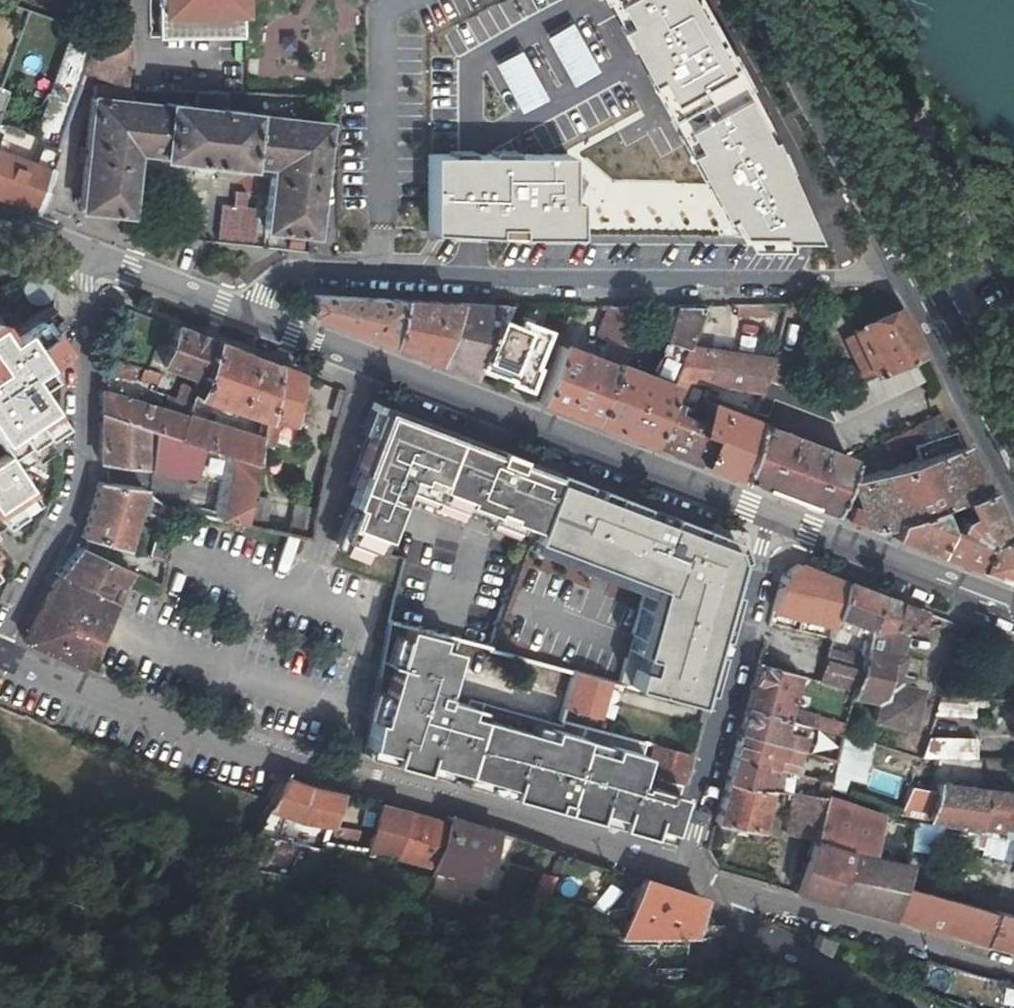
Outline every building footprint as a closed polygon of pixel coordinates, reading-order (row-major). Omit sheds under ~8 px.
[(245,34),(245,0),(160,0),(161,36),(245,34)] [(667,86),(726,55),(696,0),(623,0),(628,10),(618,15),(647,70),(656,65),(667,86)] [(0,150),(0,195),(14,200),(34,208),(38,197),(82,70),(94,34),(72,26),(42,111),(47,114),(38,141),(22,136),(15,155),(0,150)] [(126,46),(94,34),(82,70),(127,83),(126,46)] [(266,227),(311,231),(323,123),(220,111),(224,89),(198,88),(196,108),(129,101),(131,86),(127,86),(91,84),(80,206),(127,211),(134,149),(161,152),(161,154),(194,158),(193,167),(195,170),(207,171),(210,169),(212,159),(243,162),(244,160),(272,163),(266,227)] [(731,200),(740,219),(813,221),(744,86),(687,115),(696,134),(688,138),(721,205),(731,200)] [(0,103),(0,131),(9,106),(0,103)] [(14,107),(11,117),(36,126),(40,117),(14,107)] [(430,155),(428,229),(559,233),(562,159),(430,155)] [(217,240),(257,244),(261,196),(234,194),(233,206),(221,205),(217,240)] [(50,201),(38,197),(34,208),(47,212),(50,201)] [(288,305),(355,331),(387,343),(398,298),(286,292),(288,305)] [(449,301),(398,298),(387,343),(407,350),(430,359),(449,301)] [(497,304),(449,301),(430,359),(443,365),(473,376),(478,364),(497,304)] [(508,304),(497,304),(478,364),(525,381),(532,360),(529,360),(541,329),(513,318),(511,324),(502,320),(508,304)] [(563,410),(590,421),(617,347),(632,306),(606,305),(598,327),(604,330),(605,342),(598,359),(593,358),(592,356),(590,354),(587,355),(554,343),(534,399),(563,410)] [(568,305),(564,316),(571,319),(576,305),(568,305)] [(684,347),(685,345),(700,305),(658,305),(651,335),(684,347)] [(46,371),(41,363),(57,353),(47,336),(61,325),(48,306),(16,326),(5,311),(0,314),(0,450),(2,453),(0,454),(0,522),(3,526),(4,527),(39,505),(18,472),(52,450),(40,431),(54,421),(37,394),(35,391),(52,380),(46,371)] [(912,339),(897,308),(851,332),(873,376),(919,354),(912,339)] [(162,363),(198,376),(211,338),(189,330),(176,325),(162,363)] [(274,362),(251,354),(211,338),(198,376),(192,393),(262,420),(263,416),(274,362)] [(672,378),(755,398),(761,378),(765,366),(685,345),(684,347),(676,368),(672,378)] [(627,350),(617,347),(590,421),(618,431),(647,443),(663,400),(672,378),(676,368),(663,365),(658,380),(621,367),(627,350)] [(768,354),(765,366),(761,378),(785,386),(788,373),(777,368),(780,359),(768,354)] [(873,376),(824,400),(835,422),(931,378),(919,354),(873,376)] [(274,362),(263,416),(287,422),(298,372),(287,367),(274,362)] [(824,400),(785,386),(761,378),(755,398),(750,414),(767,419),(772,403),(833,422),(835,422),(824,400)] [(98,402),(98,414),(176,439),(184,415),(189,402),(168,395),(163,408),(98,389),(98,402)] [(691,429),(694,422),(681,418),(684,407),(663,400),(647,443),(674,453),(696,462),(705,434),(691,429)] [(700,400),(694,422),(691,429),(705,434),(696,462),(733,475),(748,422),(750,418),(700,400)] [(402,412),(380,403),(378,409),(400,417),(402,412)] [(400,417),(378,409),(359,471),(365,474),(398,486),(400,481),(462,504),(471,479),(478,482),(466,512),(513,530),(515,523),(531,528),(553,469),(514,454),(514,456),(494,449),(495,447),(477,440),(409,414),(402,412),(400,417)] [(911,444),(918,458),(963,444),(953,424),(947,427),(938,411),(884,439),(889,452),(911,444)] [(214,450),(176,439),(98,414),(97,443),(96,458),(140,465),(142,441),(152,442),(149,467),(210,475),(214,450)] [(214,450),(227,455),(253,463),(258,440),(184,415),(176,439),(214,450)] [(784,495),(825,511),(845,458),(748,422),(733,475),(784,495)] [(973,465),(963,444),(918,458),(847,481),(855,505),(848,504),(842,517),(857,523),(874,529),(891,522),(984,488),(973,465)] [(214,450),(210,475),(223,476),(227,455),(214,450)] [(253,463),(227,455),(223,476),(216,520),(240,525),(245,497),(253,463)] [(372,552),(398,486),(365,474),(359,471),(347,503),(353,505),(339,539),(372,552)] [(462,504),(459,510),(466,512),(478,482),(471,479),(462,504)] [(95,480),(86,514),(80,536),(123,549),(140,486),(95,480)] [(462,504),(400,481),(398,486),(459,510),(462,504)] [(678,527),(551,483),(532,537),(660,582),(678,527)] [(984,488),(891,522),(888,535),(940,554),(1010,581),(1013,577),(1013,550),(984,488)] [(266,502),(245,497),(240,525),(261,529),(266,502)] [(285,534),(305,538),(310,511),(291,507),(285,534)] [(514,531),(528,536),(531,528),(515,523),(513,530),(514,531)] [(728,561),(724,547),(678,527),(660,582),(719,599),(728,561)] [(56,575),(111,598),(126,567),(77,546),(67,561),(56,575)] [(78,664),(111,598),(56,575),(53,579),(33,619),(22,640),(78,664)] [(834,617),(865,627),(907,625),(913,625),(915,608),(881,596),(843,581),(834,617)] [(640,650),(699,667),(719,599),(660,582),(640,650)] [(859,659),(853,688),(852,693),(877,700),(875,718),(908,725),(916,688),(899,685),(901,675),(896,673),(907,625),(865,627),(859,659)] [(478,677),(485,648),(434,634),(426,663),(454,670),(478,677)] [(505,638),(490,634),(485,648),(500,652),(505,638)] [(500,652),(485,648),(478,677),(464,741),(453,789),(465,792),(534,812),(545,773),(552,748),(564,706),(573,671),(500,652)] [(818,679),(853,688),(859,659),(826,649),(818,679)] [(690,698),(699,667),(640,650),(631,681),(690,698)] [(382,651),(369,717),(398,726),(410,660),(382,651)] [(808,723),(811,713),(785,705),(794,673),(756,663),(749,688),(744,707),(799,721),(808,723)] [(464,741),(478,677),(454,670),(446,704),(452,706),(446,736),(464,741)] [(606,680),(573,671),(564,706),(576,710),(575,716),(594,721),(606,680)] [(787,746),(792,747),(799,721),(744,707),(740,722),(737,734),(787,746)] [(844,732),(835,774),(865,780),(874,742),(844,732)] [(731,755),(781,768),(787,746),(737,734),(734,745),(731,755)] [(920,756),(956,757),(957,738),(926,737),(920,756)] [(642,773),(681,784),(684,772),(689,753),(650,742),(642,773)] [(552,748),(545,773),(559,777),(548,816),(626,839),(649,846),(667,835),(681,784),(642,773),(552,748)] [(779,792),(785,769),(781,768),(731,755),(727,767),(724,781),(764,789),(779,792)] [(559,777),(545,773),(534,812),(541,814),(548,816),(559,777)] [(321,790),(315,788),(279,775),(268,811),(300,822),(331,825),(339,795),(321,790)] [(814,799),(829,802),(833,782),(819,778),(814,799)] [(724,781),(713,819),(754,827),(764,789),(724,781)] [(902,811),(1010,831),(1009,837),(1013,837),(1013,788),(987,787),(939,782),(935,791),(911,785),(902,811)] [(790,834),(815,839),(829,802),(814,799),(800,796),(790,834)] [(890,916),(899,885),(905,864),(866,857),(880,815),(829,802),(815,839),(795,890),(890,916)] [(379,804),(372,850),(398,857),(405,811),(392,808),(379,804)] [(427,816),(405,811),(398,857),(442,870),(447,821),(427,816)] [(447,821),(442,870),(475,877),(478,859),(491,862),(494,828),(483,825),(448,816),(447,821)] [(940,842),(942,826),(913,822),(910,847),(927,850),(929,841),(940,842)] [(942,826),(940,842),(983,849),(987,833),(942,826)] [(355,863),(356,847),(327,844),(326,860),(355,863)] [(701,899),(682,892),(643,879),(626,925),(622,936),(694,937),(701,899)] [(890,916),(930,928),(939,898),(899,885),(890,916)] [(538,887),(531,910),(545,913),(551,890),(538,887)] [(930,928),(983,942),(991,913),(939,898),(930,928)] [(992,910),(991,913),(983,942),(1013,951),(1013,915),(992,910)] [(817,931),(813,945),(823,951),(828,934),(817,931)]
